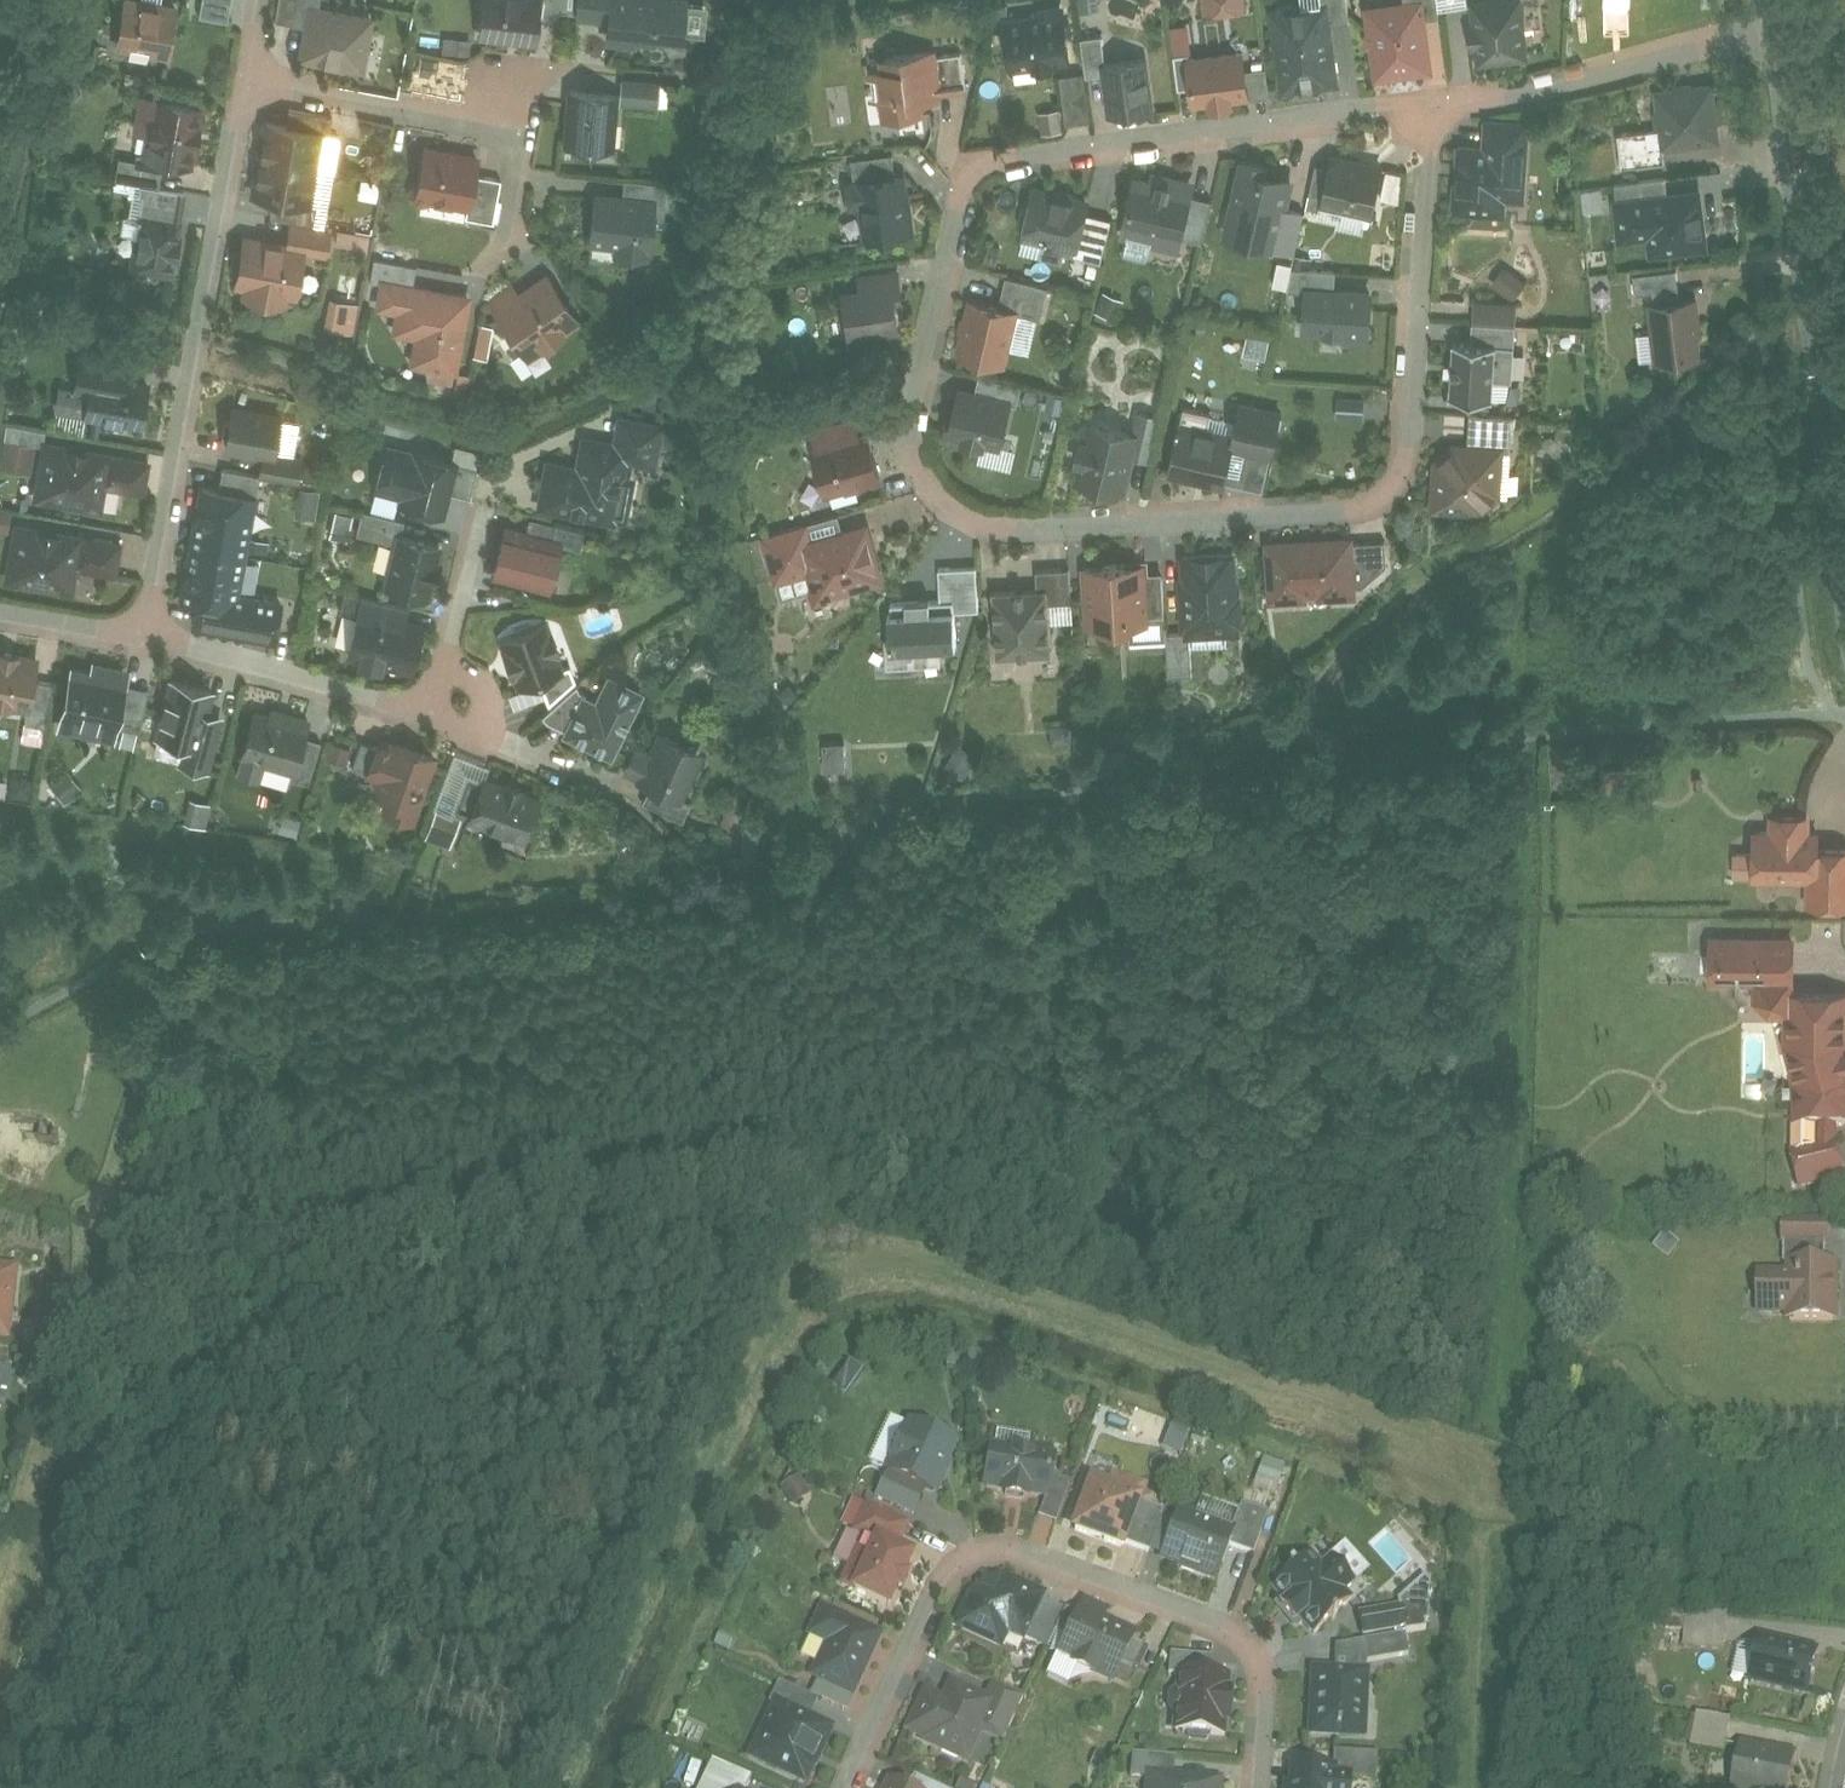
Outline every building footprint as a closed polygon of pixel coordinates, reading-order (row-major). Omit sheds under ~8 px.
[(177,6),(160,4),(159,7),(141,5),(141,1),(136,0),(123,0),(114,53),(169,61),(177,6)] [(198,20),(227,25),(231,0),(201,0),(198,20)] [(303,27),(306,7),(316,8),(317,0),(274,0),(270,22),(303,27)] [(471,41),(529,46),(531,21),(533,0),(475,0),(471,41)] [(531,21),(552,22),(556,0),(533,0),(531,21)] [(678,0),(571,0),(570,23),(599,25),(598,44),(626,46),(626,42),(645,43),(645,39),(675,41),(678,0)] [(1093,0),(1072,0),(1074,19),(1095,16),(1093,0)] [(1199,13),(1242,10),(1241,0),(1198,0),(1199,13)] [(1400,3),(1359,8),(1368,82),(1428,74),(1421,20),(1419,0),(1400,3)] [(1421,20),(1434,18),(1431,0),(1400,0),(1400,3),(1419,0),(1421,20)] [(1473,68),(1524,62),(1516,0),(1473,0),(1464,1),(1467,25),(1462,25),(1465,50),(1470,49),(1473,68)] [(998,18),(1005,73),(1065,65),(1060,28),(1065,28),(1062,2),(1032,6),(1033,13),(998,18)] [(1323,6),(1273,13),(1283,88),(1333,81),(1323,6)] [(316,8),(306,7),(303,27),(298,65),(365,75),(374,17),(316,8)] [(1170,29),(1171,41),(1184,39),(1183,27),(1170,29)] [(1080,78),(1096,75),(1094,63),(1100,62),(1096,36),(1075,39),(1080,78)] [(1239,50),(1180,58),(1187,106),(1203,104),(1204,108),(1228,105),(1227,101),(1246,98),(1242,70),(1239,50)] [(931,58),(930,53),(873,61),(874,70),(861,71),(865,100),(873,99),(876,124),(918,118),(917,107),(937,104),(936,97),(960,94),(955,55),(931,58)] [(1100,62),(1094,63),(1096,75),(1101,115),(1122,112),(1123,117),(1148,113),(1147,105),(1151,104),(1144,56),(1100,62)] [(1242,70),(1246,98),(1265,95),(1261,67),(1242,70)] [(1075,68),(1052,72),(1060,120),(1083,116),(1075,68)] [(613,77),(613,101),(652,102),(653,78),(613,77)] [(1711,84),(1651,90),(1655,130),(1657,149),(1717,143),(1711,84)] [(607,151),(611,92),(560,89),(557,147),(607,151)] [(193,169),(202,108),(136,98),(131,133),(144,135),(140,161),(161,164),(193,169)] [(1054,111),(1033,115),(1036,137),(1058,134),(1054,111)] [(288,114),(286,127),(323,133),(322,136),(336,138),(339,117),(327,116),(327,120),(288,114)] [(357,120),(339,117),(336,138),(354,141),(357,120)] [(1479,145),(1452,143),(1448,215),(1500,218),(1501,202),(1519,203),(1524,121),(1481,119),(1479,145)] [(286,127),(260,123),(249,197),(272,200),(312,206),(322,136),(323,133),(286,127)] [(1657,149),(1655,130),(1611,135),(1614,166),(1658,162),(1657,149)] [(470,151),(418,142),(409,200),(461,208),(466,177),(470,151)] [(1378,161),(1326,152),(1319,198),(1317,209),(1369,217),(1378,161)] [(844,160),(847,185),(890,180),(886,155),(844,160)] [(157,190),(161,164),(140,161),(134,160),(134,163),(118,160),(114,183),(144,188),(157,190)] [(1290,177),(1235,164),(1218,239),(1289,255),(1299,213),(1282,209),(1290,177)] [(1186,199),(1190,180),(1146,171),(1144,180),(1129,177),(1114,242),(1173,255),(1176,241),(1186,199)] [(494,181),(466,177),(461,208),(460,219),(487,223),(494,181)] [(1612,201),(1663,194),(1661,177),(1610,184),(1612,201)] [(909,236),(901,178),(890,180),(847,185),(838,186),(841,212),(851,211),(855,243),(909,236)] [(648,199),(647,214),(656,215),(659,186),(616,182),(615,196),(648,199)] [(1582,208),(1603,205),(1600,184),(1579,188),(1582,208)] [(1083,200),(1027,187),(1015,240),(1068,252),(1072,252),(1080,215),(1083,200)] [(144,188),(139,222),(181,229),(187,195),(157,190),(144,188)] [(1704,248),(1696,190),(1663,194),(1612,201),(1607,201),(1613,245),(1640,241),(1642,256),(1704,248)] [(615,196),(589,194),(584,243),(607,246),(606,254),(639,257),(640,249),(643,249),(647,214),(648,199),(615,196)] [(1317,209),(1319,198),(1306,196),(1303,213),(1316,215),(1317,209)] [(1206,203),(1186,199),(1176,241),(1196,246),(1206,203)] [(312,206),(272,200),(269,219),(289,222),(309,225),(312,206)] [(1106,220),(1080,215),(1072,252),(1068,252),(1066,260),(1096,266),(1106,220)] [(139,222),(130,273),(172,280),(181,229),(139,222)] [(309,225),(289,222),(285,243),(285,246),(304,249),(303,257),(326,260),(331,228),(309,225)] [(333,226),(330,242),(363,247),(366,230),(333,226)] [(303,257),(304,249),(285,246),(285,243),(241,236),(233,289),(241,290),(240,299),(285,305),(287,297),(297,298),(303,257)] [(1301,258),(1290,256),(1288,266),(1299,268),(1301,258)] [(378,280),(411,286),(414,268),(372,260),(369,282),(378,284),(378,280)] [(1498,262),(1488,281),(1511,294),(1522,275),(1498,262)] [(1283,291),(1288,266),(1272,263),(1267,287),(1283,291)] [(1648,303),(1675,301),(1671,271),(1629,276),(1631,295),(1647,293),(1648,303)] [(831,295),(839,343),(894,334),(890,311),(900,309),(894,272),(851,279),(853,291),(831,295)] [(520,358),(575,324),(543,273),(513,292),(508,285),(483,301),(520,358)] [(451,376),(465,295),(411,286),(378,280),(378,284),(373,311),(394,314),(390,337),(413,341),(409,369),(451,376)] [(998,280),(991,310),(1031,319),(1035,320),(1042,290),(998,280)] [(1305,292),(1303,335),(1370,339),(1373,296),(1305,292)] [(1118,300),(1096,294),(1089,318),(1111,324),(1118,300)] [(349,329),(352,298),(326,295),(323,326),(349,329)] [(1648,303),(1644,304),(1651,374),(1701,369),(1694,299),(1675,301),(1648,303)] [(991,310),(962,304),(950,357),(1003,369),(1006,352),(1022,356),(1031,319),(991,310)] [(466,351),(479,355),(487,322),(474,319),(466,351)] [(1490,345),(1507,346),(1508,325),(1466,323),(1465,344),(1490,345)] [(1465,344),(1446,343),(1444,396),(1488,398),(1488,378),(1490,345),(1465,344)] [(1490,345),(1488,378),(1506,378),(1507,346),(1490,345)] [(80,390),(75,419),(136,429),(144,376),(116,372),(117,363),(71,356),(66,388),(80,390)] [(979,380),(976,397),(1013,404),(1019,405),(1023,389),(979,380)] [(215,384),(199,382),(196,398),(212,401),(215,384)] [(1332,412),(1359,415),(1361,393),(1334,390),(1332,412)] [(976,397),(962,394),(952,440),(1003,451),(1013,404),(976,397)] [(1229,434),(1225,458),(1243,461),(1253,408),(1235,404),(1229,434)] [(274,414),(225,406),(217,454),(254,459),(267,461),(269,450),(274,414)] [(539,458),(529,510),(602,525),(615,461),(647,467),(656,421),(612,412),(607,439),(574,432),(568,464),(539,458)] [(1463,414),(1461,444),(1500,446),(1506,446),(1507,417),(1463,414)] [(805,450),(819,498),(875,481),(862,434),(854,436),(849,419),(805,431),(811,449),(805,450)] [(1172,423),(1162,476),(1219,487),(1225,458),(1229,434),(1210,430),(1211,424),(1191,420),(1190,426),(1172,423)] [(1137,436),(1088,425),(1075,486),(1124,496),(1137,436)] [(145,459),(37,441),(26,502),(94,514),(99,489),(139,496),(145,459)] [(1445,443),(1429,458),(1426,512),(1481,515),(1497,500),(1500,446),(1461,444),(1445,443)] [(442,493),(450,463),(376,445),(364,492),(390,498),(388,507),(436,519),(442,493)] [(267,461),(254,459),(251,476),(292,482),(296,454),(269,450),(267,461)] [(450,463),(442,493),(463,498),(471,468),(450,463)] [(234,587),(249,499),(193,490),(172,614),(187,616),(185,630),(268,644),(277,595),(234,587)] [(347,536),(385,545),(387,535),(394,537),(397,523),(352,513),(347,536)] [(521,520),(518,533),(554,542),(574,547),(577,535),(521,520)] [(115,541),(14,523),(3,584),(71,595),(75,572),(109,578),(115,541)] [(767,581),(801,571),(794,544),(808,540),(803,523),(754,537),(767,581)] [(808,540),(794,544),(801,571),(810,601),(880,581),(863,524),(808,540)] [(541,592),(554,542),(518,533),(496,527),(483,577),(541,592)] [(422,601),(434,545),(394,537),(387,535),(385,545),(375,591),(422,601)] [(1348,537),(1259,542),(1263,606),(1302,604),(1301,598),(1311,597),(1312,603),(1352,601),(1351,586),(1348,543),(1348,537)] [(1348,543),(1351,586),(1366,586),(1381,566),(1380,541),(1348,543)] [(1231,555),(1175,557),(1176,579),(1173,579),(1175,627),(1178,627),(1178,635),(1178,639),(1184,639),(1234,637),(1234,625),(1237,625),(1235,594),(1232,594),(1231,555)] [(1139,564),(1072,568),(1076,631),(1143,627),(1142,618),(1140,574),(1139,564)] [(938,571),(940,604),(953,604),(953,614),(977,613),(974,569),(938,571)] [(1043,589),(1044,605),(1065,604),(1063,570),(1030,572),(1031,590),(1043,589)] [(1140,574),(1142,618),(1157,617),(1155,573),(1140,574)] [(1031,590),(989,592),(993,656),(1047,653),(1044,605),(1043,589),(1031,590)] [(405,673),(416,620),(398,616),(400,604),(339,591),(334,614),(347,617),(338,658),(349,661),(348,665),(372,670),(373,666),(405,673)] [(940,604),(887,607),(890,667),(940,664),(939,652),(955,651),(953,614),(953,604),(940,604)] [(540,621),(490,641),(510,692),(561,672),(540,621)] [(1185,675),(1184,639),(1178,639),(1178,635),(1161,635),(1163,676),(1185,675)] [(0,653),(0,707),(27,712),(31,684),(35,658),(0,653)] [(89,671),(69,667),(54,732),(111,745),(115,729),(125,686),(128,672),(91,663),(89,671)] [(559,730),(556,738),(605,759),(636,690),(599,674),(588,701),(575,695),(559,730)] [(158,711),(153,730),(156,731),(154,739),(179,745),(175,764),(206,772),(218,718),(202,715),(209,688),(168,679),(161,712),(158,711)] [(52,687),(31,684),(27,712),(25,728),(46,731),(52,687)] [(147,691),(125,686),(115,729),(137,734),(138,731),(143,708),(147,691)] [(534,719),(559,730),(575,695),(570,686),(534,719)] [(158,711),(143,708),(138,731),(152,734),(153,730),(158,711)] [(247,710),(233,759),(288,775),(298,740),(304,719),(264,708),(262,714),(247,710)] [(1064,725),(1044,726),(1046,747),(1066,745),(1064,725)] [(41,736),(21,733),(19,746),(39,749),(41,736)] [(643,789),(675,803),(676,800),(697,753),(652,733),(642,754),(629,748),(617,774),(631,780),(629,783),(643,789)] [(314,745),(298,740),(288,775),(304,779),(314,745)] [(408,826),(430,759),(370,740),(367,750),(360,772),(357,782),(370,786),(365,801),(374,804),(371,814),(408,826)] [(339,768),(344,752),(326,746),(321,762),(339,768)] [(347,768),(360,772),(367,750),(354,746),(347,768)] [(820,773),(840,771),(839,746),(818,747),(820,773)] [(975,760),(954,747),(942,766),(963,779),(975,760)] [(444,812),(460,819),(475,779),(459,773),(444,812)] [(533,799),(476,777),(475,779),(460,819),(459,822),(515,844),(533,799)] [(675,803),(643,789),(635,805),(673,822),(682,803),(676,800),(675,803)] [(202,831),(208,806),(189,801),(182,825),(202,831)] [(1814,849),(1814,832),(1805,832),(1805,816),(1763,815),(1762,831),(1746,831),(1745,855),(1726,855),(1725,886),(1799,888),(1798,911),(1844,912),(1844,850),(1814,849)] [(295,821),(277,816),(273,834),(291,838),(295,821)] [(759,823),(734,835),(739,845),(764,833),(759,823)] [(1792,940),(1708,941),(1708,989),(1756,988),(1788,988),(1792,988),(1792,940)] [(1790,999),(1788,988),(1756,988),(1757,1008),(1774,1022),(1780,1055),(1794,1091),(1792,1136),(1844,1138),(1844,998),(1790,999)] [(1837,1155),(1791,1167),(1799,1195),(1844,1183),(1837,1155)] [(1824,1226),(1777,1225),(1777,1249),(1781,1249),(1781,1277),(1753,1276),(1752,1322),(1780,1322),(1780,1328),(1834,1329),(1835,1269),(1819,1269),(1819,1250),(1824,1250),(1824,1226)] [(0,1267),(0,1336),(9,1336),(16,1268),(0,1267)] [(844,1359),(829,1387),(844,1395),(858,1367),(844,1359)] [(906,1421),(884,1473),(923,1488),(935,1493),(956,1442),(906,1421)] [(1180,1456),(1188,1432),(1164,1424),(1156,1448),(1180,1456)] [(988,1447),(984,1489),(1045,1494),(1047,1495),(1048,1485),(1051,1453),(988,1447)] [(1246,1488),(1269,1497),(1281,1466),(1259,1457),(1246,1488)] [(923,1488),(884,1473),(875,1497),(913,1513),(923,1488)] [(1045,1494),(1038,1515),(1055,1521),(1068,1482),(1051,1476),(1048,1485),(1047,1495),(1045,1494)] [(1087,1476),(1070,1526),(1123,1545),(1124,1540),(1137,1503),(1140,1495),(1087,1476)] [(1160,1511),(1137,1503),(1124,1540),(1146,1548),(1160,1511)] [(1234,1528),(1228,1543),(1251,1552),(1265,1513),(1243,1505),(1234,1528)] [(873,1536),(895,1547),(905,1525),(866,1507),(855,1528),(873,1536)] [(1179,1507),(1159,1559),(1215,1579),(1228,1543),(1234,1528),(1179,1507)] [(849,1586),(888,1604),(911,1554),(895,1547),(873,1536),(849,1586)] [(1309,1554),(1270,1589),(1311,1634),(1350,1599),(1342,1590),(1353,1580),(1330,1555),(1319,1565),(1309,1554)] [(970,1588),(953,1625),(999,1647),(1006,1631),(1021,1638),(1024,1633),(1039,1599),(1042,1594),(1002,1574),(970,1588)] [(1061,1608),(1039,1599),(1024,1633),(1045,1643),(1061,1608)] [(818,1680),(851,1695),(880,1633),(823,1606),(810,1633),(827,1641),(810,1676),(818,1680)] [(1077,1606),(1056,1653),(1111,1678),(1132,1631),(1077,1606)] [(1399,1606),(1359,1613),(1363,1634),(1403,1627),(1399,1606)] [(1405,1634),(1365,1640),(1368,1660),(1408,1654),(1405,1634)] [(1744,1686),(1800,1699),(1810,1658),(1755,1644),(1744,1686)] [(1180,1674),(1211,1676),(1212,1658),(1171,1655),(1170,1673),(1180,1674)] [(1311,1667),(1308,1734),(1364,1736),(1367,1670),(1311,1667)] [(1180,1674),(1177,1734),(1222,1736),(1226,1677),(1211,1676),(1180,1674)] [(924,1688),(906,1727),(961,1752),(976,1722),(986,1696),(949,1679),(942,1696),(924,1688)] [(851,1695),(818,1680),(811,1695),(844,1710),(851,1695)] [(991,1686),(986,1696),(976,1722),(1003,1734),(1018,1697),(991,1686)] [(774,1704),(749,1756),(805,1783),(830,1731),(774,1704)] [(1718,1762),(1725,1727),(1690,1720),(1683,1754),(1718,1762)] [(1735,1746),(1727,1787),(1784,1787),(1790,1756),(1735,1746)] [(1334,1752),(1333,1764),(1333,1769),(1348,1770),(1375,1771),(1376,1753),(1334,1752)] [(1146,1777),(1172,1779),(1173,1759),(1133,1757),(1131,1776),(1146,1777)] [(750,1777),(710,1761),(699,1787),(745,1787),(750,1777)] [(1285,1787),(1347,1787),(1348,1770),(1333,1769),(1333,1764),(1286,1762),(1285,1787)] [(909,1787),(942,1787),(914,1776),(909,1787)] [(1145,1787),(1219,1787),(1219,1782),(1172,1779),(1146,1777),(1145,1787)]
